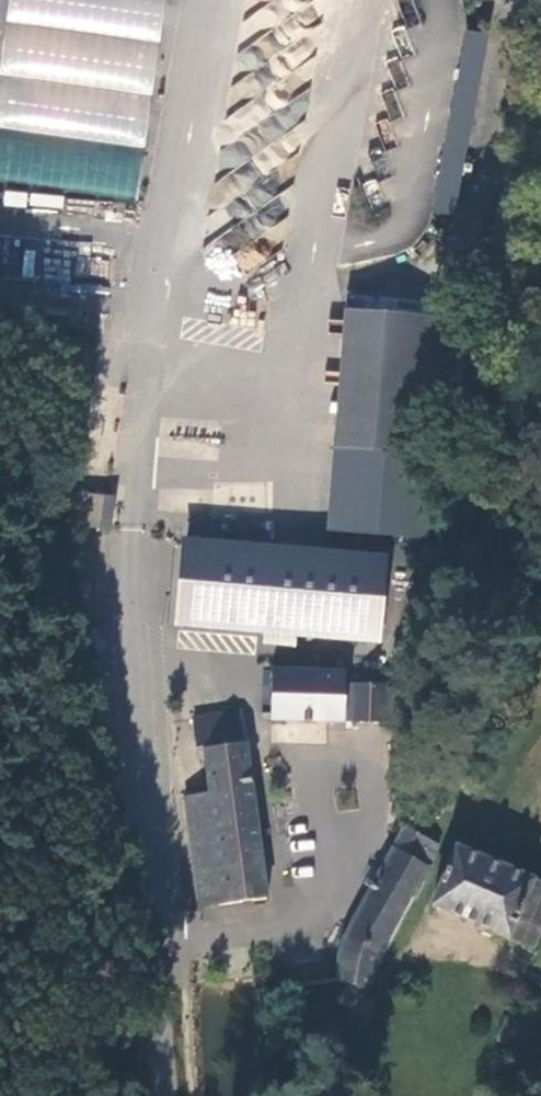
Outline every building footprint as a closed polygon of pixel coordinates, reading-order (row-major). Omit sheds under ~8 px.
[(0,76),(0,182),(135,202),(167,0),(10,0),(0,76)] [(454,216),(487,33),(464,29),(431,212),(454,216)] [(417,321),(338,315),(329,452),(407,458),(417,321)] [(432,462),(325,456),(319,532),(427,540),(432,462)] [(68,531),(102,535),(106,502),(71,498),(68,531)] [(183,653),(376,658),(380,579),(186,574),(183,653)] [(398,723),(399,692),(383,692),(384,689),(379,690),(380,686),(380,683),(380,679),(378,676),(375,674),(368,672),(364,673),(358,676),(357,680),(356,684),(357,687),(352,687),(351,725),(384,726),(384,723),(398,723)] [(342,724),(342,687),(342,675),(273,673),(271,722),(342,724)] [(241,714),(192,720),(197,755),(204,754),(209,795),(183,798),(200,910),(267,901),(241,714)] [(429,869),(439,848),(404,831),(394,850),(429,869)] [(429,869),(394,850),(347,940),(382,958),(411,901),(414,902),(429,869)] [(536,946),(540,933),(540,887),(454,851),(431,909),(534,951),(536,946)] [(374,974),(382,958),(347,940),(339,960),(340,962),(338,985),(369,991),(374,974)]
